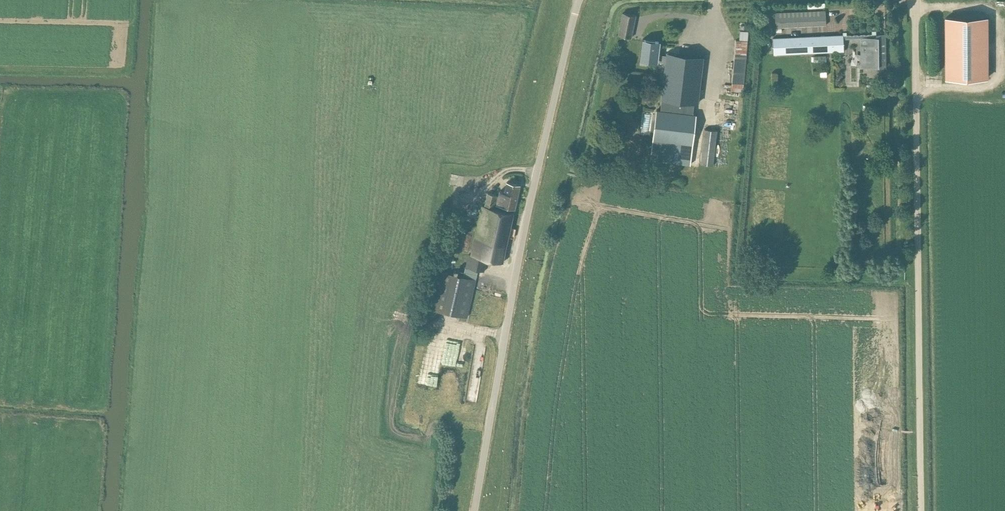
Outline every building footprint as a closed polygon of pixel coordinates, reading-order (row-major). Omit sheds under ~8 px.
[(825,11),(775,13),(775,27),(826,25),(825,11)] [(631,38),(636,15),(623,13),(618,35),(631,38)] [(946,78),(987,78),(986,17),(945,17),(946,78)] [(739,40),(736,40),(731,91),(743,92),(749,31),(740,30),(739,40)] [(843,35),(773,38),(774,54),(844,51),(843,39),(860,38),(867,38),(876,38),(876,34),(868,34),(867,34),(843,35)] [(876,70),(886,69),(885,34),(876,34),(876,38),(867,38),(867,66),(876,66),(876,70)] [(642,40),(640,59),(650,61),(650,64),(660,65),(657,86),(663,86),(661,98),(662,98),(661,108),(660,110),(656,110),(652,140),(650,159),(690,164),(693,145),(696,114),(693,114),(694,102),(698,103),(703,58),(667,53),(666,55),(657,54),(659,42),(642,40)] [(705,129),(701,163),(713,165),(717,130),(705,129)] [(515,209),(521,185),(506,181),(504,192),(499,191),(496,205),(515,209)] [(494,209),(497,195),(488,193),(485,206),(482,206),(471,254),(469,254),(464,277),(443,272),(434,310),(467,318),(478,271),(484,271),(487,258),(503,262),(514,213),(494,209)]
